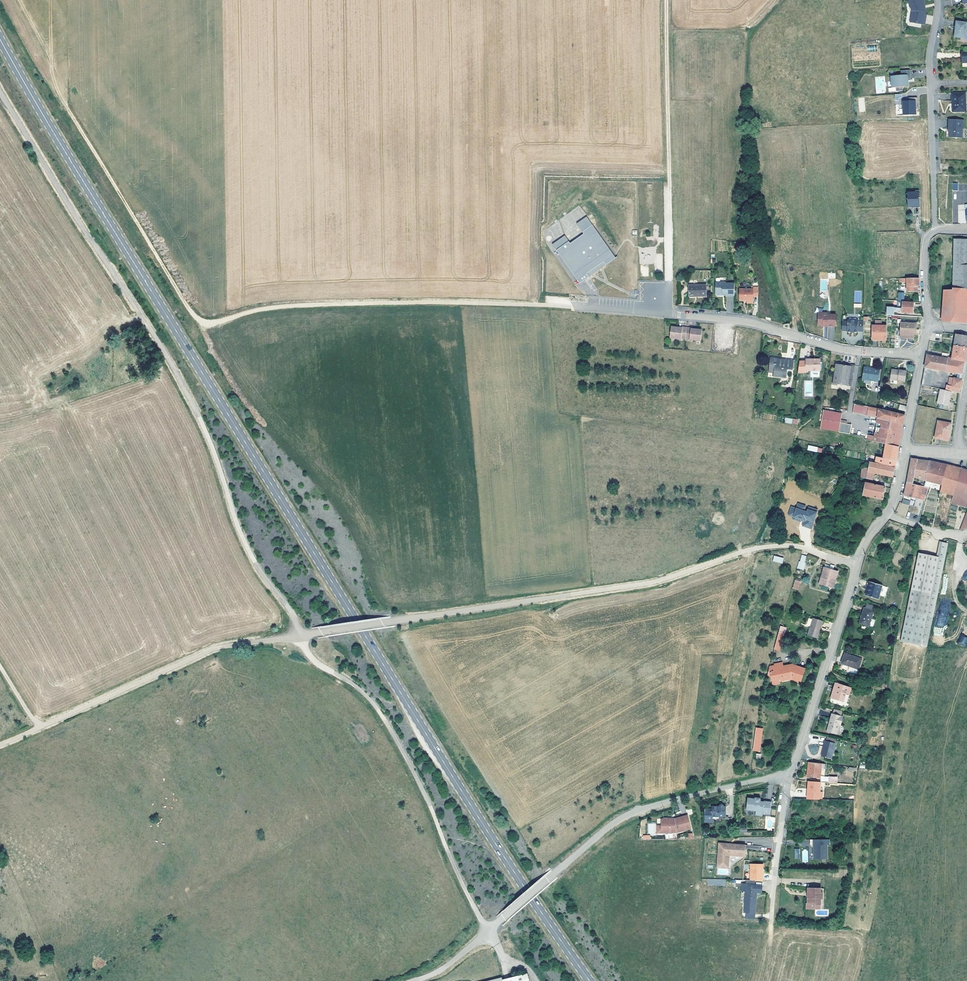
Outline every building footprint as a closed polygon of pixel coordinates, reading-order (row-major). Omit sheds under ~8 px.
[(909,2),(910,7),(911,6),(912,11),(910,21),(925,24),(926,14),(925,14),(926,10),(925,10),(924,4),(925,4),(924,0),(909,0),(909,2)] [(957,21),(956,26),(957,26),(957,30),(956,30),(955,37),(966,38),(966,32),(966,22),(957,21)] [(901,75),(892,76),(893,83),(895,86),(896,91),(903,91),(902,87),(908,87),(907,79),(911,79),(911,70),(901,71),(901,75)] [(965,93),(952,93),(953,112),(966,111),(966,110),(966,102),(965,93)] [(906,101),(916,101),(916,109),(917,109),(917,98),(906,99),(906,101)] [(906,101),(900,102),(900,110),(901,115),(917,114),(916,109),(916,101),(906,101)] [(964,120),(949,119),(949,128),(950,128),(950,137),(962,137),(963,128),(964,128),(964,120)] [(920,205),(919,192),(908,193),(908,206),(908,207),(912,206),(913,206),(913,205),(920,205)] [(578,283),(615,259),(587,216),(576,223),(583,234),(570,243),(565,235),(552,243),(578,283)] [(953,239),(952,287),(966,289),(966,239),(953,239)] [(907,282),(907,287),(907,292),(917,291),(917,286),(919,286),(919,278),(900,278),(900,283),(904,282),(907,282)] [(726,283),(716,284),(716,295),(717,296),(721,296),(722,295),(724,294),(724,295),(726,295),(726,296),(735,296),(734,284),(726,284),(726,283)] [(689,285),(689,297),(706,296),(706,285),(689,285)] [(952,287),(952,290),(944,290),(941,321),(966,323),(966,309),(966,289),(952,287)] [(753,289),(739,290),(740,301),(747,301),(747,303),(753,303),(753,289)] [(902,310),(902,312),(913,313),(913,303),(898,302),(898,305),(897,308),(902,308),(902,310)] [(828,313),(819,313),(818,325),(819,326),(822,326),(823,325),(827,325),(827,327),(836,327),(836,315),(827,315),(828,313)] [(842,322),(842,331),(847,331),(847,332),(858,333),(858,331),(863,331),(864,322),(858,322),(858,321),(848,320),(848,322),(842,322)] [(900,334),(900,338),(915,338),(916,324),(901,323),(900,330),(898,330),(898,333),(900,334)] [(873,326),(873,340),(886,340),(886,326),(873,326)] [(685,339),(686,327),(682,327),(681,328),(677,328),(670,327),(669,338),(685,339)] [(686,327),(685,339),(700,341),(701,330),(695,330),(690,329),(690,327),(686,327)] [(955,334),(953,345),(966,347),(966,336),(955,334)] [(964,366),(966,347),(953,345),(951,358),(948,357),(947,358),(941,357),(926,355),(924,367),(933,369),(946,371),(946,370),(949,371),(950,370),(951,372),(953,371),(954,371),(956,372),(956,373),(957,373),(961,374),(962,374),(964,366)] [(793,362),(785,361),(785,363),(779,362),(779,359),(769,358),(768,370),(773,371),(773,373),(773,376),(786,377),(787,370),(792,370),(793,362)] [(819,370),(819,359),(806,359),(806,361),(799,361),(798,372),(806,372),(806,370),(819,370)] [(855,365),(844,363),(844,365),(836,364),(832,382),(832,384),(837,384),(837,383),(851,386),(855,365)] [(872,381),(877,382),(879,369),(864,367),(862,379),(863,379),(862,384),(871,385),(872,381)] [(933,369),(924,367),(921,385),(929,387),(933,369)] [(906,371),(898,370),(898,371),(891,371),(890,379),(904,381),(906,371)] [(958,393),(961,380),(960,380),(956,379),(953,378),(950,391),(958,393)] [(947,405),(950,391),(940,389),(937,403),(947,405)] [(901,432),(904,415),(878,409),(854,403),(853,406),(852,412),(853,413),(854,413),(867,415),(868,411),(878,412),(874,436),(867,435),(866,440),(867,440),(882,443),(885,444),(898,447),(901,432)] [(849,434),(850,425),(847,424),(847,423),(847,421),(841,420),(842,413),(822,411),(819,429),(839,432),(849,434)] [(935,437),(946,440),(947,433),(949,433),(951,424),(938,421),(935,437)] [(896,455),(898,447),(885,444),(884,448),(883,457),(895,460),(896,455)] [(895,464),(895,460),(883,457),(876,456),(876,460),(874,460),(874,461),(875,461),(875,463),(894,467),(895,464)] [(913,483),(914,477),(917,459),(911,458),(908,474),(907,482),(913,483)] [(925,481),(929,461),(922,460),(917,459),(914,477),(925,481)] [(931,482),(941,485),(947,465),(937,463),(929,461),(925,481),(923,486),(928,487),(929,485),(930,485),(931,482)] [(892,477),(894,467),(875,463),(873,463),(869,462),(868,468),(868,471),(862,470),(860,477),(872,479),(873,473),(892,477)] [(941,485),(940,491),(953,495),(958,473),(966,475),(966,471),(966,470),(957,467),(947,465),(941,485)] [(953,495),(952,497),(951,502),(966,507),(966,471),(966,475),(958,473),(953,495)] [(928,487),(923,486),(913,483),(907,482),(903,495),(920,499),(924,500),(928,487)] [(865,484),(863,495),(882,499),(885,487),(865,483),(865,484)] [(788,515),(793,517),(796,508),(791,506),(788,515)] [(796,508),(793,517),(801,520),(804,521),(805,521),(806,520),(814,523),(817,512),(808,509),(807,509),(806,511),(804,511),(796,508)] [(812,529),(814,523),(806,520),(805,521),(804,521),(802,526),(812,529)] [(899,642),(927,648),(948,544),(941,543),(939,558),(917,553),(910,585),(899,642)] [(833,570),(824,567),(819,583),(833,588),(837,572),(833,570)] [(882,585),(869,581),(865,595),(877,599),(879,595),(882,585)] [(885,597),(888,587),(882,585),(880,595),(885,597)] [(869,610),(865,608),(864,608),(858,623),(862,624),(860,629),(869,632),(871,627),(872,628),(875,620),(871,618),(873,611),(869,610)] [(817,637),(822,621),(813,618),(808,635),(817,637)] [(779,650),(782,637),(785,628),(780,626),(774,649),(779,650)] [(966,646),(966,637),(961,634),(957,643),(966,647),(966,646)] [(856,674),(858,669),(861,659),(844,653),(841,663),(849,666),(847,671),(856,674)] [(774,665),(769,666),(767,676),(770,675),(771,680),(778,679),(780,679),(781,678),(782,680),(791,679),(800,682),(804,669),(795,665),(792,664),(788,665),(788,666),(783,667),(782,662),(774,664),(774,665)] [(843,702),(846,693),(849,694),(851,688),(835,683),(831,698),(843,702)] [(839,725),(841,725),(843,717),(840,716),(841,711),(839,710),(837,715),(833,714),(832,713),(830,718),(827,731),(836,734),(839,725)] [(762,729),(756,728),(752,750),(759,750),(762,729)] [(835,743),(834,743),(826,741),(825,741),(821,756),(831,758),(835,743)] [(821,763),(808,762),(807,777),(820,778),(821,763)] [(822,800),(823,791),(820,791),(821,782),(807,781),(806,799),(822,800)] [(749,797),(747,809),(756,810),(763,811),(763,813),(770,814),(772,802),(765,801),(764,803),(761,803),(762,799),(761,799),(761,798),(756,797),(756,798),(749,797)] [(705,808),(705,821),(713,821),(713,816),(726,815),(726,805),(725,805),(723,804),(721,804),(719,805),(712,805),(712,808),(705,808)] [(661,824),(661,832),(678,832),(692,828),(688,815),(675,819),(672,819),(672,820),(670,820),(668,818),(664,818),(661,819),(661,824)] [(829,845),(829,839),(810,840),(810,845),(814,845),(814,848),(814,857),(816,859),(827,859),(827,845),(829,845)] [(730,844),(719,844),(718,863),(729,863),(729,856),(745,857),(745,845),(732,845),(732,846),(730,846),(730,844)] [(749,881),(763,881),(763,864),(749,864),(749,881)] [(745,881),(745,885),(744,893),(743,914),(753,914),(754,894),(760,894),(761,886),(753,886),(753,882),(745,881)] [(828,900),(828,894),(825,893),(825,890),(812,889),(811,893),(813,893),(813,899),(811,899),(811,903),(818,904),(818,906),(825,906),(826,899),(828,900)]
